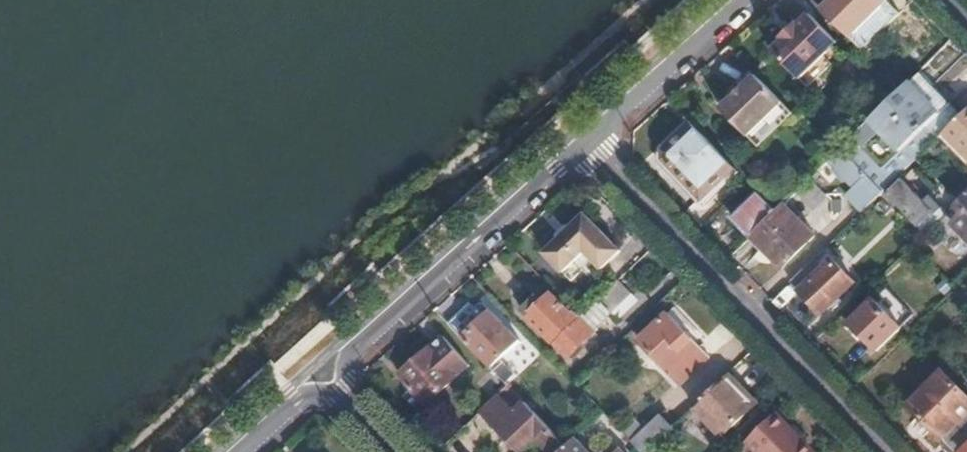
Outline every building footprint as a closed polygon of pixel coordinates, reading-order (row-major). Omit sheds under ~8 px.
[(825,11),(865,52),(902,16),(887,0),(836,0),(825,11)] [(803,78),(841,41),(813,11),(801,23),(799,21),(784,35),(787,38),(775,49),(803,78)] [(736,94),(758,72),(752,67),(731,88),(736,94)] [(750,136),(786,101),(767,82),(758,72),(736,94),(722,108),(750,136)] [(947,131),(963,116),(921,73),(843,148),(885,190),(934,144),(947,131)] [(963,116),(947,131),(966,154),(966,112),(963,116)] [(739,166),(696,122),(668,147),(669,157),(708,197),(739,166)] [(863,210),(885,190),(843,148),(827,162),(853,188),(847,195),(863,210)] [(812,203),(825,188),(813,176),(798,190),(812,203)] [(944,208),(931,195),(925,200),(903,177),(887,192),(918,224),(933,210),(937,215),(944,208)] [(755,232),(780,208),(765,193),(740,217),(755,232)] [(959,203),(965,209),(951,223),(966,240),(966,195),(959,203)] [(786,267),(820,235),(787,202),(780,208),(755,232),(754,234),(786,267)] [(622,245),(585,209),(543,248),(571,278),(587,263),(594,272),(622,245)] [(952,255),(965,245),(940,214),(927,224),(952,255)] [(824,312),(855,280),(834,260),(823,271),(812,261),(792,280),(824,312)] [(567,359),(592,335),(585,329),(591,325),(581,315),(575,309),(570,313),(551,296),(543,304),(527,318),(567,359)] [(593,327),(610,309),(597,298),(581,315),(591,325),(593,327)] [(527,318),(543,304),(538,299),(522,313),(527,318)] [(875,299),(851,322),(878,350),(902,326),(875,299)] [(463,308),(450,320),(492,363),(494,364),(512,346),(474,307),(468,313),(463,308)] [(681,383),(710,355),(666,311),(639,339),(681,383)] [(471,362),(443,333),(402,371),(415,385),(426,397),(430,401),(471,362)] [(728,430),(764,396),(735,368),(701,401),(728,430)] [(966,414),(966,396),(944,373),(910,406),(942,438),(966,414)] [(426,397),(415,385),(410,389),(421,401),(426,397)] [(508,385),(484,409),(522,450),(535,436),(552,451),(559,451),(567,444),(508,385)] [(797,426),(801,422),(784,405),(751,437),(765,451),(819,451),(821,450),(797,426)] [(642,451),(671,423),(659,411),(630,438),(642,451)] [(966,444),(966,414),(942,438),(954,451),(959,451),(966,444)] [(572,439),(567,444),(559,451),(584,451),(572,439)]
